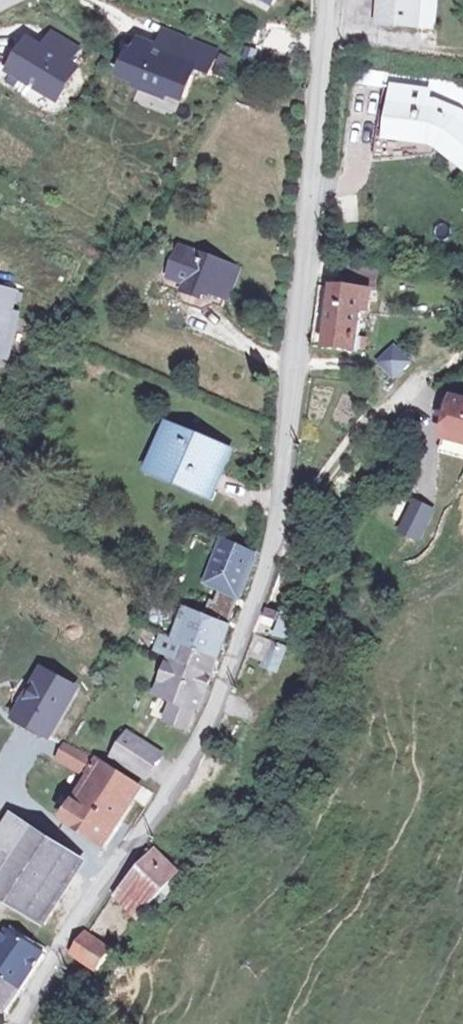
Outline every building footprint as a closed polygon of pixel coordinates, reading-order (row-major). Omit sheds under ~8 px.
[(381,23),(419,24),(420,0),(382,0),(381,23)] [(22,42),(4,72),(52,101),(70,71),(62,66),(72,50),(46,35),(36,51),(22,42)] [(159,35),(153,52),(170,59),(177,42),(159,35)] [(175,100),(188,68),(201,73),(209,55),(177,42),(170,59),(153,52),(135,45),(130,57),(126,55),(117,77),(135,84),(133,89),(158,98),(160,94),(175,100)] [(377,71),(374,90),(380,90),(393,92),(388,133),(406,135),(433,139),(462,156),(462,81),(377,71)] [(404,155),(406,135),(388,133),(393,92),(380,90),(371,150),(404,155)] [(159,280),(219,304),(234,265),(198,251),(195,258),(172,250),(159,280)] [(333,288),(326,351),(355,355),(361,314),(363,300),(376,302),(380,276),(349,265),(344,290),(333,288)] [(326,351),(333,288),(317,287),(310,349),(326,351)] [(0,290),(0,311),(4,312),(8,291),(0,290)] [(373,316),(376,302),(363,300),(361,314),(373,316)] [(387,343),(374,360),(398,379),(410,361),(387,343)] [(442,438),(462,444),(462,404),(454,401),(442,438)] [(227,457),(170,430),(150,474),(208,499),(227,457)] [(430,510),(411,502),(400,528),(419,536),(430,510)] [(251,558),(223,545),(204,587),(232,600),(251,558)] [(290,640),(295,613),(278,609),(273,637),(290,640)] [(207,675),(225,627),(186,611),(153,691),(170,698),(161,719),(184,729),(207,675)] [(279,646),(261,639),(252,660),(271,667),(279,646)] [(32,659),(4,707),(47,733),(76,685),(32,659)] [(121,767),(134,746),(122,737),(108,759),(121,767)] [(156,760),(134,746),(121,767),(121,768),(142,781),(156,760)] [(74,772),(82,759),(65,749),(55,761),(74,772)] [(147,799),(82,759),(74,772),(85,778),(61,819),(100,844),(114,821),(124,806),(137,813),(147,799)] [(29,829),(9,819),(0,833),(0,861),(6,865),(29,829)] [(29,829),(6,865),(0,861),(0,901),(27,917),(67,853),(29,829)] [(81,861),(67,853),(27,917),(41,925),(81,861)] [(153,855),(115,895),(133,913),(153,893),(173,872),(153,855)] [(2,1009),(39,953),(2,931),(0,935),(0,1007),(2,1009)] [(103,947),(78,932),(66,952),(91,966),(103,947)]
